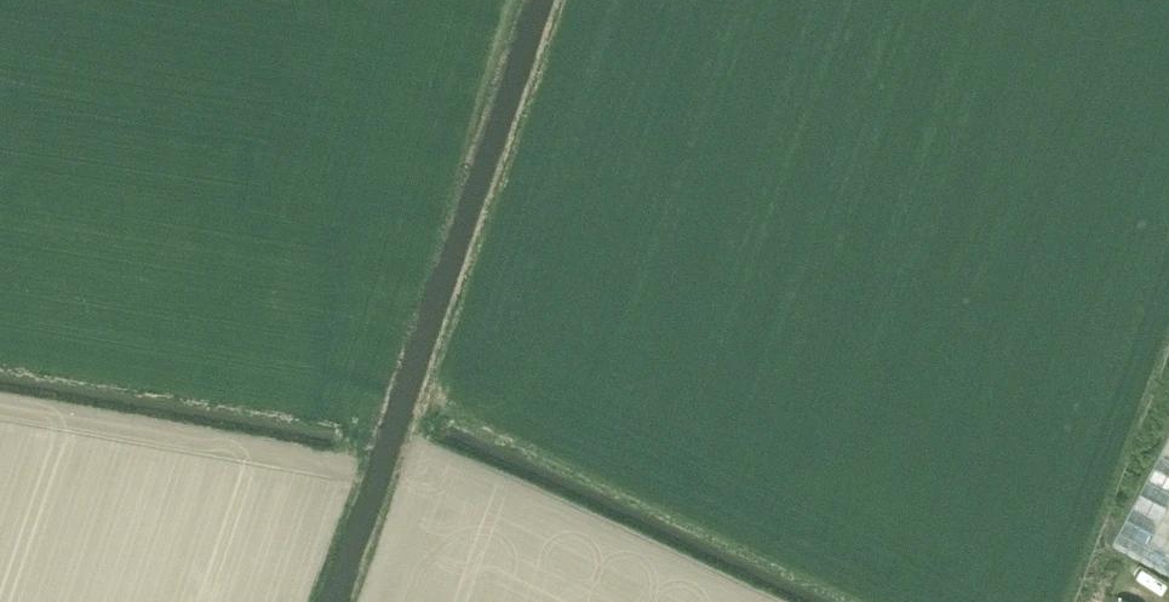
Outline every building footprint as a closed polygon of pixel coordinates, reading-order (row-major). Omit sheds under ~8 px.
[(1168,570),(1168,431),(1112,540),(1168,570)]
